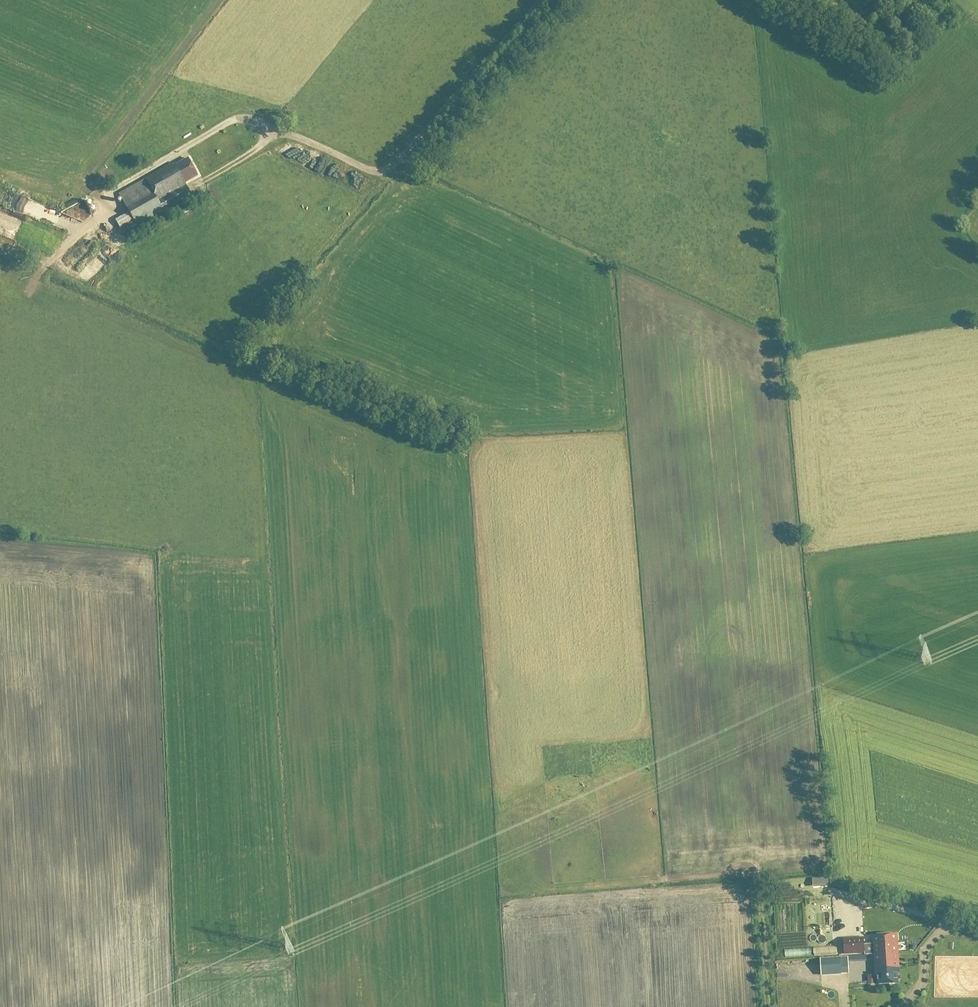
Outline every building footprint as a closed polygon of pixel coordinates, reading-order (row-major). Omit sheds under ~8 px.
[(196,177),(186,160),(174,167),(172,164),(144,180),(117,195),(128,213),(114,221),(121,235),(136,227),(189,196),(183,184),(196,177)] [(65,217),(54,221),(60,236),(71,232),(65,217)] [(89,244),(80,238),(70,251),(79,257),(89,244)] [(95,267),(99,262),(93,257),(76,277),(85,284),(98,269),(95,267)] [(896,984),(895,972),(898,972),(896,945),(897,945),(897,935),(871,936),(872,946),(874,976),(877,976),(878,985),(896,984)] [(863,953),(862,939),(843,940),(844,954),(863,953)] [(848,974),(847,959),(819,961),(820,976),(848,974)]
